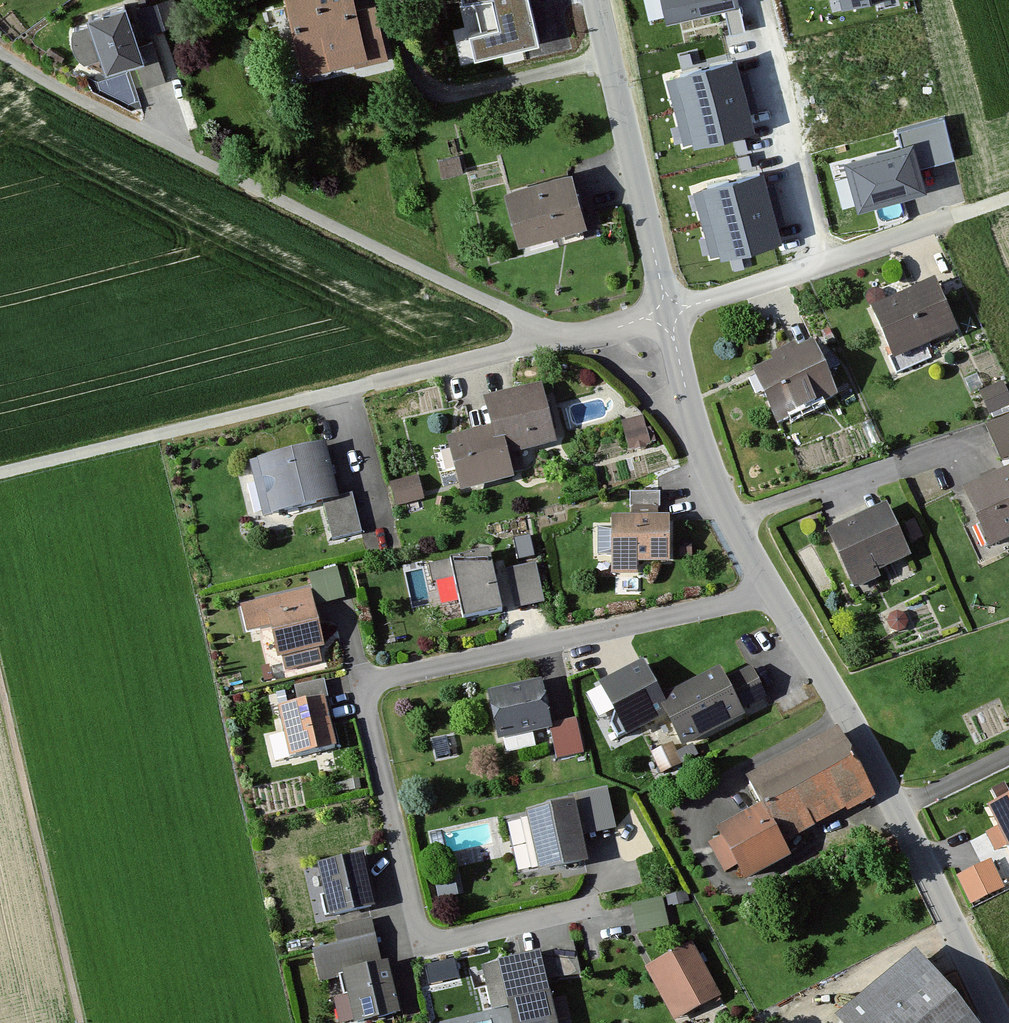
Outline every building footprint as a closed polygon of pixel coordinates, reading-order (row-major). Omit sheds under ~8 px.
[(300,78),(390,55),(376,1),(356,6),(354,0),(280,0),(300,78)] [(477,66),(540,49),(527,0),(462,0),(463,7),(476,6),(483,38),(470,39),(477,66)] [(668,22),(738,5),(737,0),(663,0),(668,22)] [(120,2),(79,15),(98,71),(129,61),(139,91),(166,82),(152,39),(135,45),(120,2)] [(730,63),(672,77),(689,145),(746,132),(730,63)] [(848,169),(859,208),(920,192),(914,171),(954,160),(942,117),(897,129),(904,153),(848,169)] [(568,170),(501,188),(516,243),(583,225),(568,170)] [(756,177),(704,190),(721,257),(773,244),(756,177)] [(932,282),(869,308),(891,360),(954,334),(932,282)] [(813,345),(750,373),(772,424),(836,396),(813,345)] [(978,393),(988,417),(1008,408),(1008,389),(1006,382),(978,393)] [(472,433),(445,439),(458,493),(511,480),(506,457),(554,446),(539,386),(465,404),(472,433)] [(626,416),(633,443),(653,438),(646,410),(626,416)] [(958,493),(986,553),(1008,543),(1008,418),(986,428),(1006,471),(958,493)] [(323,443),(247,462),(261,516),(321,501),(331,540),(363,532),(353,493),(337,497),(323,443)] [(421,471),(392,478),(397,501),(426,495),(421,471)] [(633,488),(633,503),(658,504),(659,489),(633,488)] [(882,507),(824,535),(848,585),(906,557),(882,507)] [(666,519),(605,522),(608,579),(637,577),(637,565),(668,564),(666,519)] [(521,554),(536,552),(533,532),(518,534),(521,554)] [(483,553),(443,561),(455,620),(495,612),(483,553)] [(534,565),(505,572),(515,612),(544,605),(534,565)] [(309,588),(262,598),(274,658),(322,648),(309,588)] [(640,664),(594,688),(621,740),(659,719),(676,751),(740,718),(737,712),(767,697),(751,668),(722,683),(715,669),(659,699),(640,664)] [(307,696),(328,691),(325,676),(304,681),(307,696)] [(538,683),(484,694),(494,744),(548,733),(538,683)] [(322,697),(272,710),(285,759),(335,746),(322,697)] [(576,720),(551,726),(559,759),(584,753),(576,720)] [(747,811),(711,831),(739,881),(786,855),(780,845),(871,796),(836,731),(734,786),(747,811)] [(606,789),(577,796),(587,835),(616,829),(606,789)] [(985,834),(995,853),(1008,846),(1008,795),(983,808),(994,829),(985,834)] [(570,804),(520,814),(532,875),(583,865),(570,804)] [(360,855),(314,864),(325,919),(371,909),(360,855)] [(990,861),(955,877),(969,906),(1003,890),(990,861)] [(370,920),(330,930),(334,944),(311,950),(320,984),(338,980),(349,1022),(363,1022),(395,1015),(370,920)] [(644,968),(674,1022),(679,1022),(720,1001),(689,943),(644,968)] [(909,952),(827,1022),(828,1022),(970,1022),(909,952)] [(490,966),(505,1022),(556,1022),(538,954),(490,966)]
